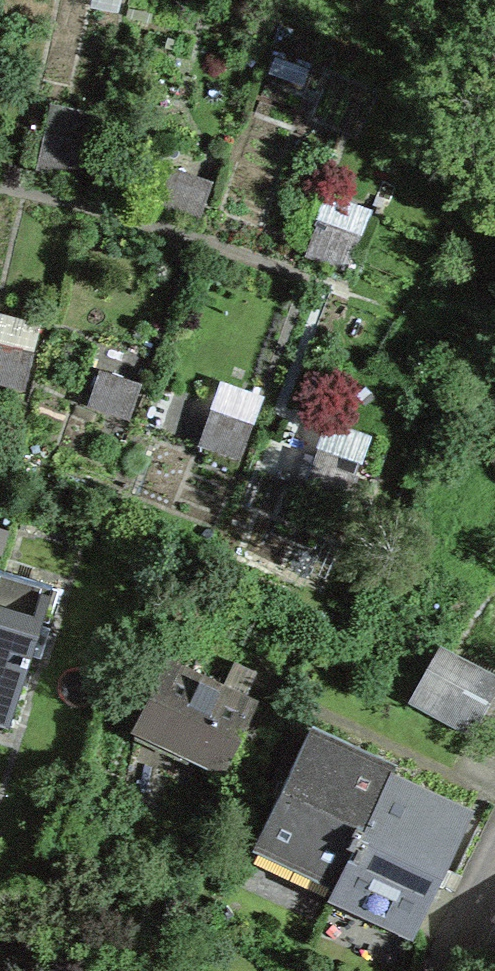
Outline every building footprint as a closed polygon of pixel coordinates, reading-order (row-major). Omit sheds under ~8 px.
[(206,188),(171,176),(164,199),(198,211),(206,188)] [(310,252),(344,264),(352,241),(318,229),(310,252)] [(0,353),(0,377),(21,383),(27,360),(0,353)] [(134,390),(100,378),(92,401),(127,413),(134,390)] [(211,418),(203,441),(237,453),(246,430),(211,418)] [(352,469),(318,457),(310,480),(344,492),(352,469)] [(53,585),(0,569),(0,723),(9,726),(53,585)] [(410,703),(468,734),(494,686),(494,678),(441,648),(410,703)] [(253,703),(167,662),(138,723),(143,726),(224,765),(253,703)] [(337,876),(388,778),(392,769),(309,730),(257,838),(270,845),(337,876)] [(468,816),(388,778),(337,876),(333,885),(346,891),(415,924),(417,925),(468,816)]
